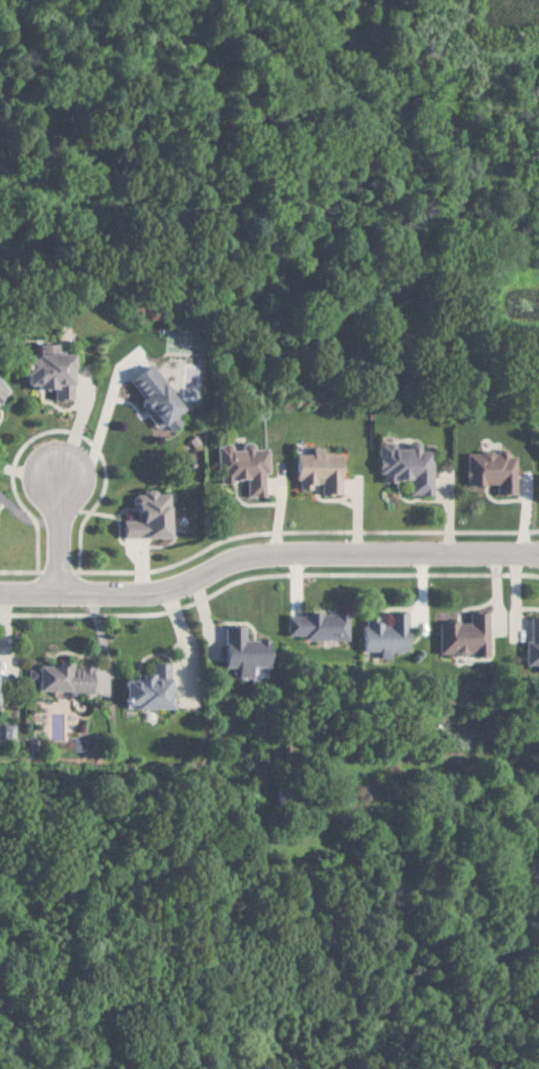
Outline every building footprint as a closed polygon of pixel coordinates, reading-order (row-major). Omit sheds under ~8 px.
[(66,400),(65,355),(52,356),(52,345),(27,345),(28,358),(17,359),(18,390),(49,389),(49,401),(66,400)] [(176,410),(143,367),(120,384),(154,428),(159,425),(165,432),(175,424),(169,416),(176,410)] [(260,498),(259,475),(263,475),(263,451),(249,451),(248,444),(237,444),(237,451),(226,452),(226,446),(213,447),(213,464),(217,464),(218,483),(241,482),(242,498),(260,498)] [(427,496),(427,452),(415,452),(415,448),(390,448),(390,444),(374,444),(374,483),(405,483),(405,496),(427,496)] [(335,496),(336,455),(319,455),(319,449),(308,449),(308,455),(292,455),(291,490),(307,491),(307,486),(316,487),(315,496),(335,496)] [(462,452),(462,486),(490,487),(490,495),(510,496),(510,458),(502,458),(502,453),(462,452)] [(164,493),(130,494),(130,521),(117,521),(117,539),(164,539),(164,493)] [(383,614),(383,624),(357,624),(357,653),(374,652),(374,660),(386,659),(386,653),(402,653),(402,614),(383,614)] [(434,623),(434,657),(482,657),(483,615),(463,614),(463,623),(434,623)] [(283,616),(283,637),(298,637),(298,641),(343,641),(343,615),(283,616)] [(524,619),(524,642),(519,641),(519,666),(533,666),(533,673),(538,673),(538,619),(524,619)] [(240,642),(240,628),(220,628),(220,668),(233,668),(233,678),(248,678),(248,668),(263,668),(263,642),(240,642)] [(164,710),(165,664),(147,664),(147,679),(118,679),(117,710),(164,710)] [(85,670),(63,669),(63,667),(29,666),(29,693),(84,694),(85,670)] [(0,726),(0,742),(9,742),(9,726),(0,726)]
